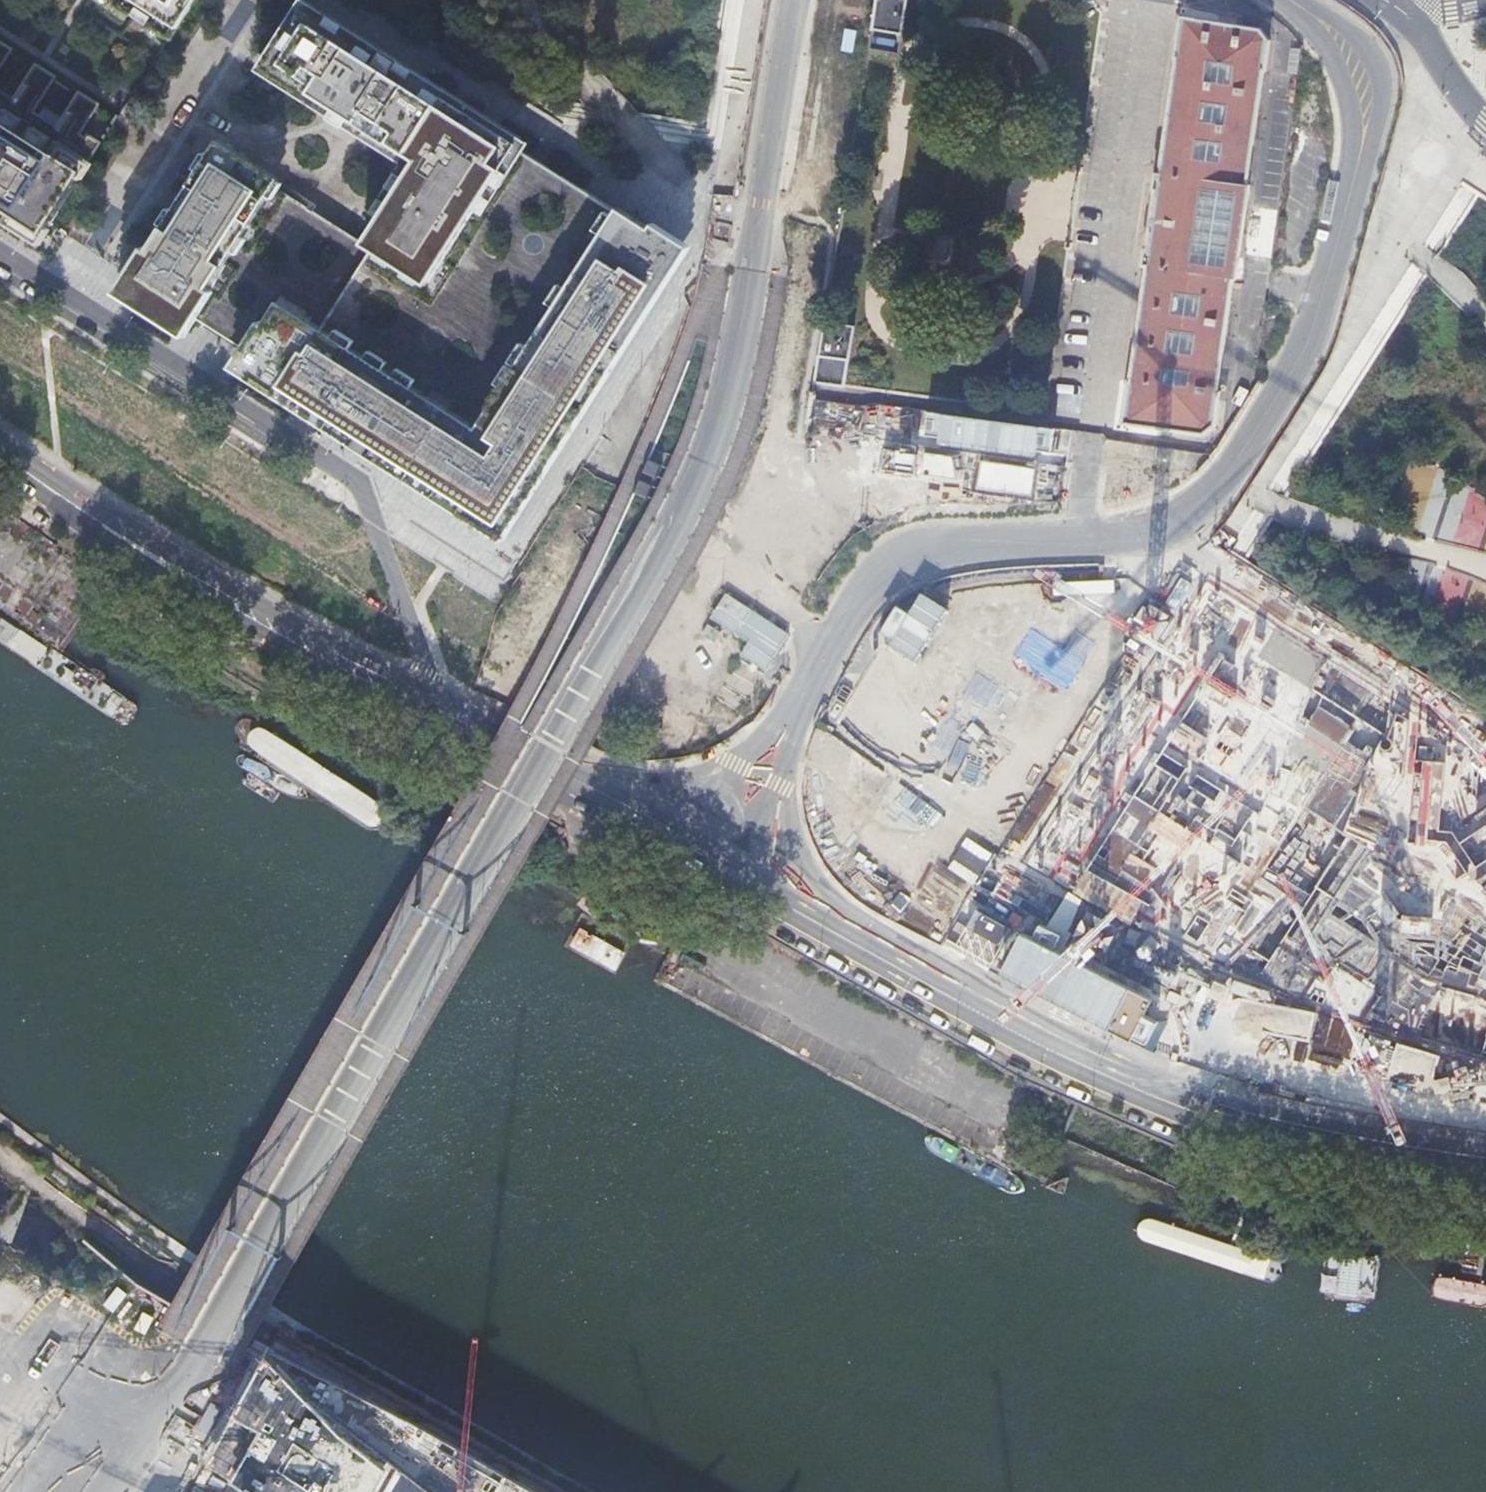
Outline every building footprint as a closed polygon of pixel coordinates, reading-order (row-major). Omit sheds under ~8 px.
[(165,36),(188,0),(108,0),(165,36)] [(175,211),(170,208),(161,223),(165,226),(151,250),(146,247),(117,292),(187,337),(199,319),(244,348),(233,366),(462,512),(505,539),(692,247),(676,237),(654,223),(651,227),(618,207),(616,210),(516,147),(519,143),(523,137),(306,0),(303,0),(258,70),(404,163),(373,212),(381,217),(365,243),(276,187),(282,178),(221,140),(210,156),(206,153),(196,168),(201,171),(175,211)] [(165,36),(172,40),(198,0),(188,0),(165,36)] [(875,29),(906,32),(909,0),(878,0),(875,29)] [(1172,61),(1174,61),(1158,173),(1154,173),(1152,190),(1154,191),(1146,248),(1144,247),(1141,266),(1144,267),(1129,380),(1126,380),(1120,424),(1204,435),(1215,426),(1220,393),(1218,392),(1233,280),(1235,281),(1249,186),(1246,186),(1262,73),(1265,74),(1270,42),(1259,29),(1179,16),(1172,61)] [(16,49),(0,39),(0,74),(16,49)] [(25,234),(43,245),(48,237),(45,234),(121,115),(119,115),(102,141),(89,133),(87,136),(84,134),(103,104),(81,90),(64,117),(46,105),(43,109),(40,107),(59,77),(37,63),(20,89),(3,78),(0,81),(0,218),(25,234)] [(826,319),(815,379),(845,384),(856,325),(826,319)] [(33,538),(15,564),(29,573),(46,547),(33,538)] [(6,601),(16,587),(0,576),(0,597),(6,601)] [(27,596),(17,609),(60,638),(87,599),(65,584),(48,610),(27,596)] [(902,606),(812,727),(883,779),(808,793),(819,851),(892,905),(978,889),(975,872),(956,876),(950,849),(941,862),(932,855),(925,817),(965,809),(959,777),(997,770),(986,785),(1014,806),(1070,796),(1063,790),(1094,749),(1087,711),(1059,716),(1053,682),(1072,679),(1095,648),(1031,600),(1034,617),(1028,618),(1022,584),(902,606)] [(733,726),(774,662),(748,645),(707,709),(733,726)] [(144,1339),(168,1305),(43,1219),(22,1249),(52,1270),(49,1274),(144,1339)] [(397,1460),(393,1467),(339,1426),(271,1350),(212,1460),(259,1491),(440,1491),(397,1460)]
